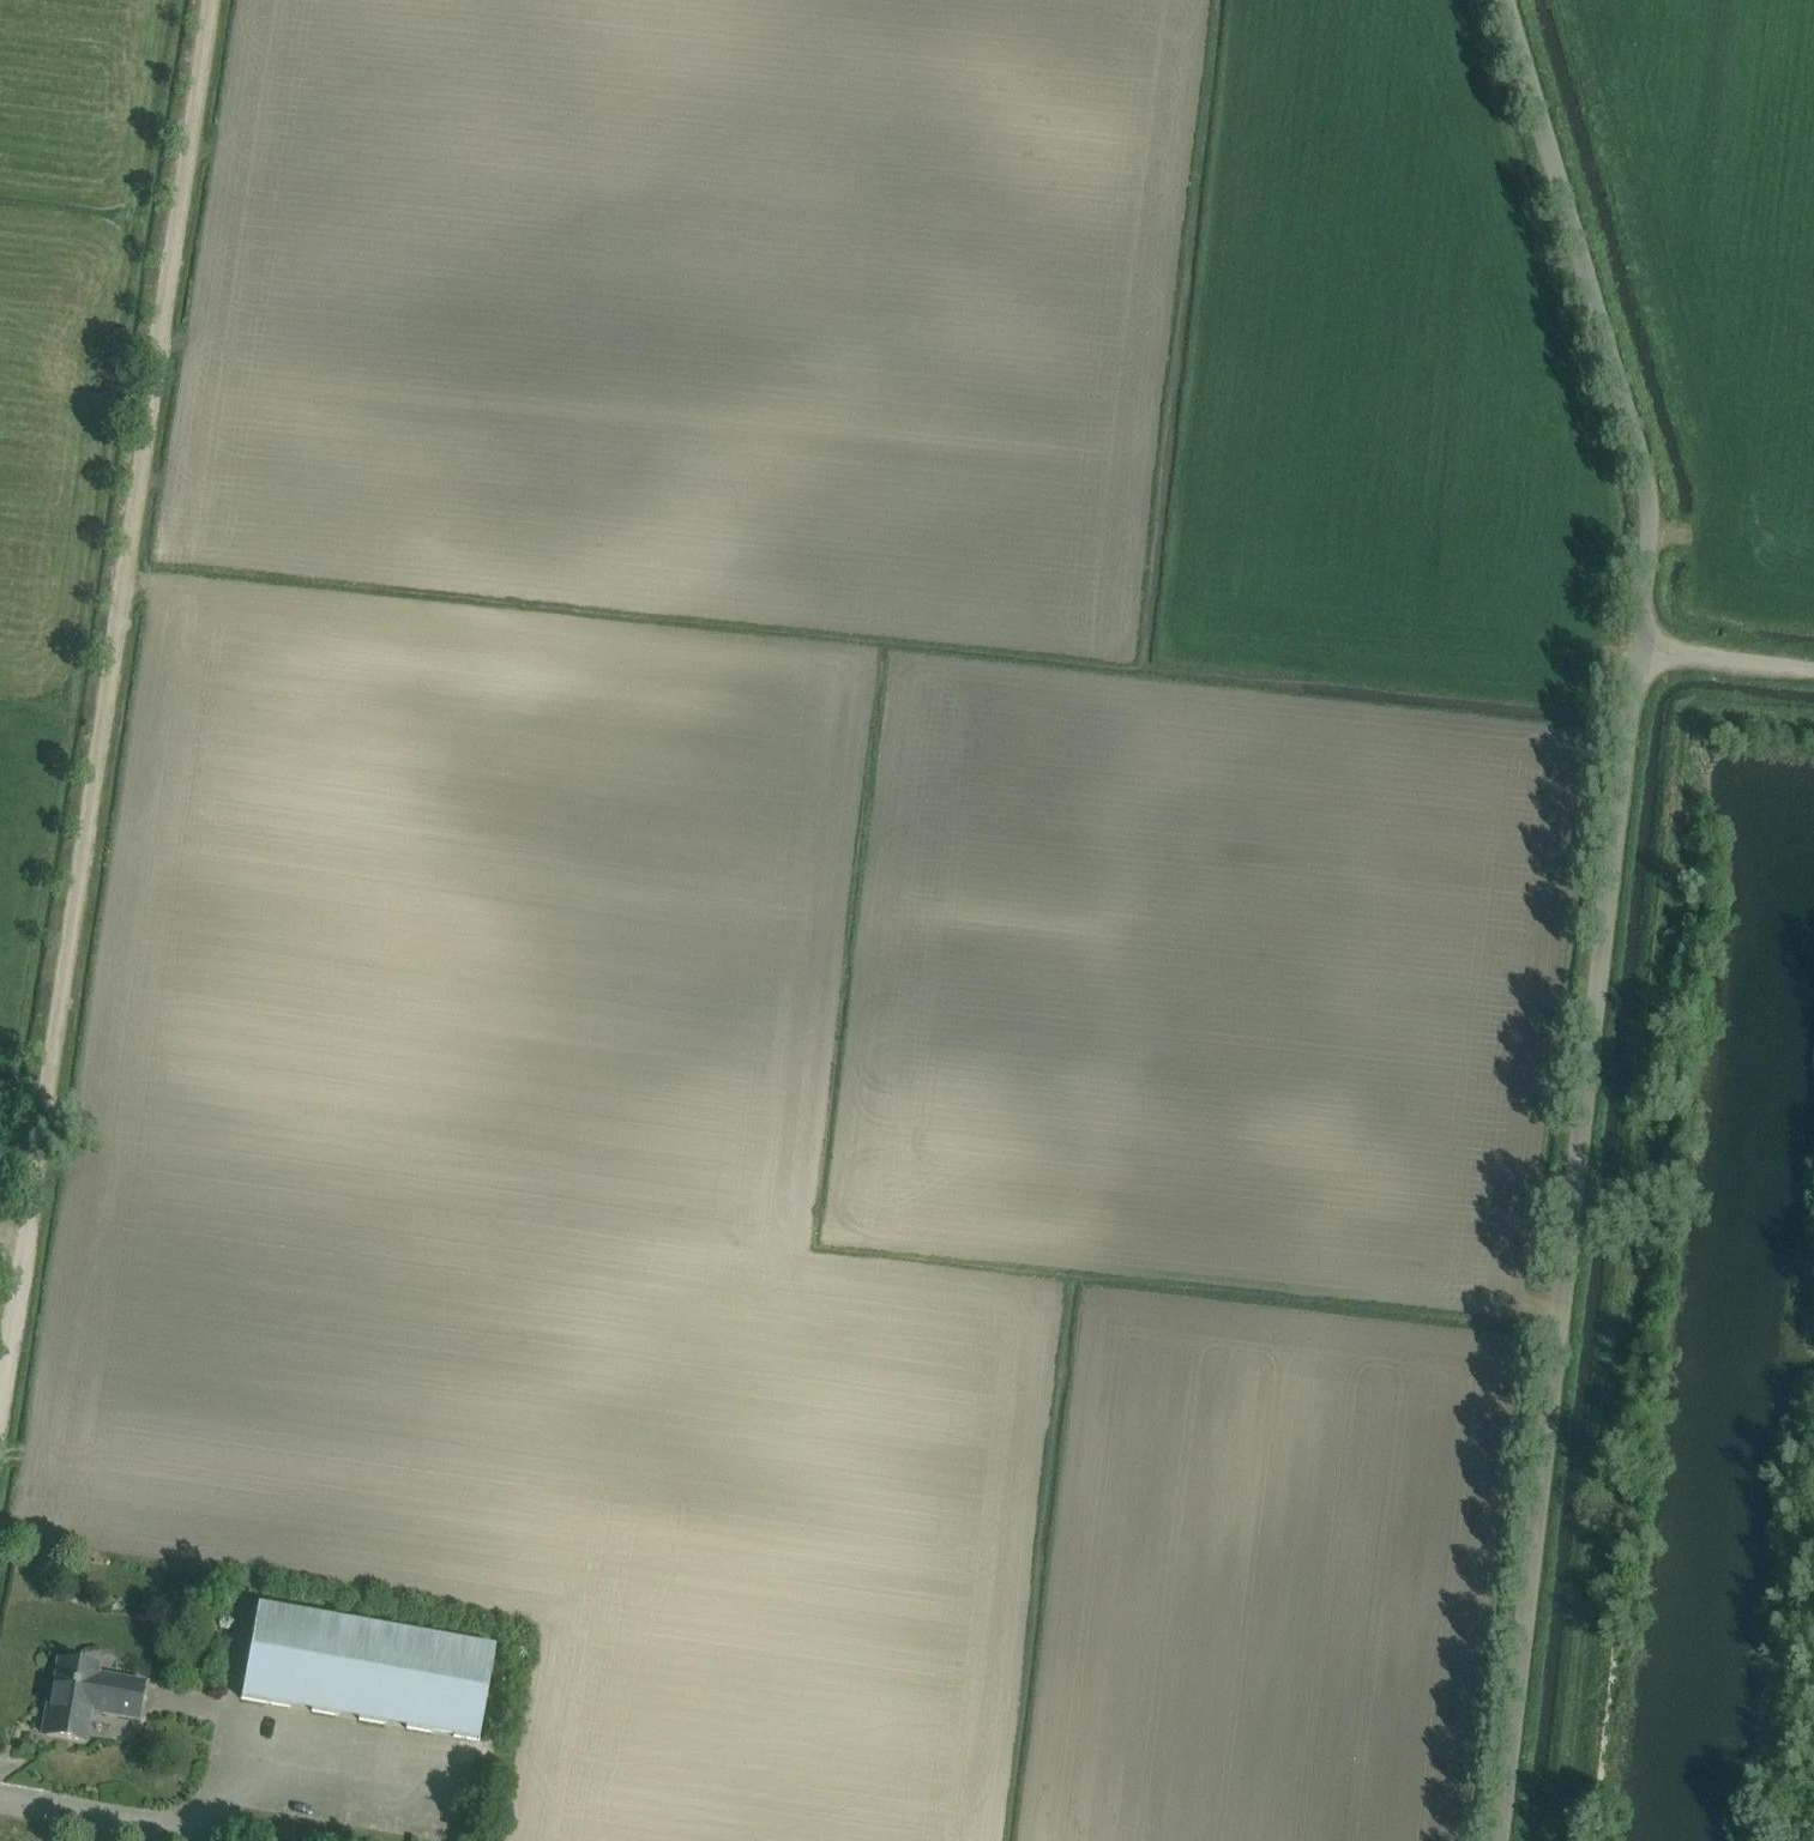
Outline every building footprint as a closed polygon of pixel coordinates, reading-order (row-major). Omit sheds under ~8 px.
[(495,1648),(258,1606),(241,1699),(478,1741),(495,1648)] [(58,1662),(49,1713),(52,1714),(50,1728),(46,1728),(45,1736),(86,1743),(92,1708),(102,1710),(101,1714),(136,1720),(143,1683),(97,1675),(98,1669),(58,1662)] [(146,1673),(145,1691),(162,1692),(163,1674),(146,1673)]
